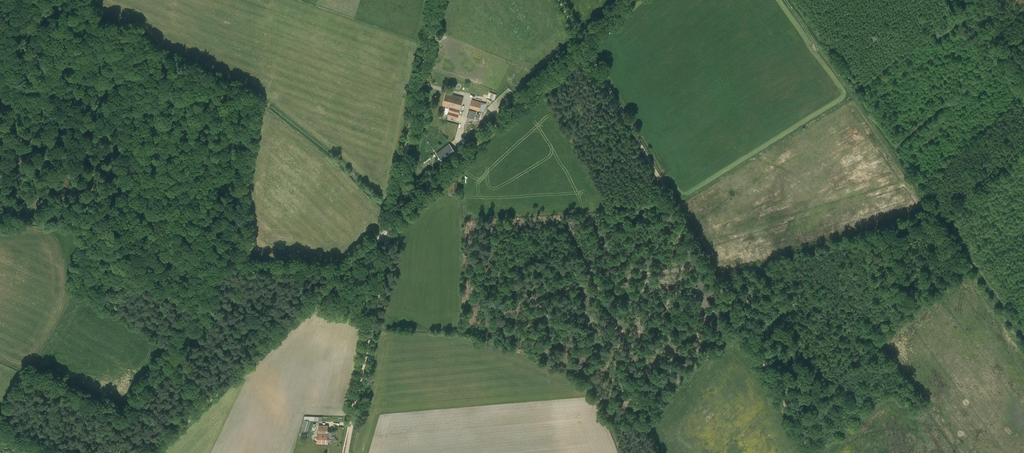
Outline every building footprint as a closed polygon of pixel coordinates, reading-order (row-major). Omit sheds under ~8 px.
[(450,107),(447,116),(457,118),(463,97),(446,93),(443,105),(450,107)] [(469,108),(484,112),(486,104),(472,99),(469,108)] [(476,111),(469,109),(467,117),(474,119),(476,111)] [(449,144),(437,153),(445,164),(457,154),(449,144)] [(665,172),(667,171),(661,162),(663,162),(659,156),(656,158),(665,172)] [(457,180),(457,177),(453,177),(453,180),(448,180),(448,190),(457,191),(457,180)] [(309,425),(302,425),(300,433),(306,435),(309,425)] [(326,437),(326,426),(319,425),(319,432),(318,432),(317,443),(325,443),(325,441),(325,437),(326,437)] [(328,426),(326,426),(326,437),(325,437),(325,441),(334,441),(335,431),(328,431),(328,426)]
